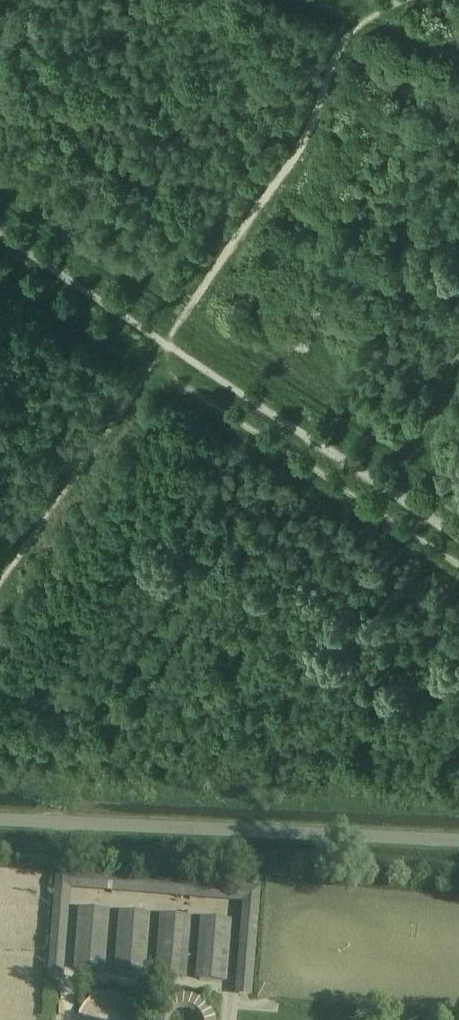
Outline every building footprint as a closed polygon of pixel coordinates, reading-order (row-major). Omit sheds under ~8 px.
[(47,969),(60,970),(66,886),(246,901),(239,984),(251,985),(259,889),(55,873),(47,969)] [(81,911),(76,971),(100,973),(105,913),(81,911)] [(122,914),(117,974),(141,976),(145,916),(122,914)] [(163,918),(158,978),(182,980),(186,919),(163,918)] [(203,921),(198,981),(222,983),(227,923),(203,921)]
